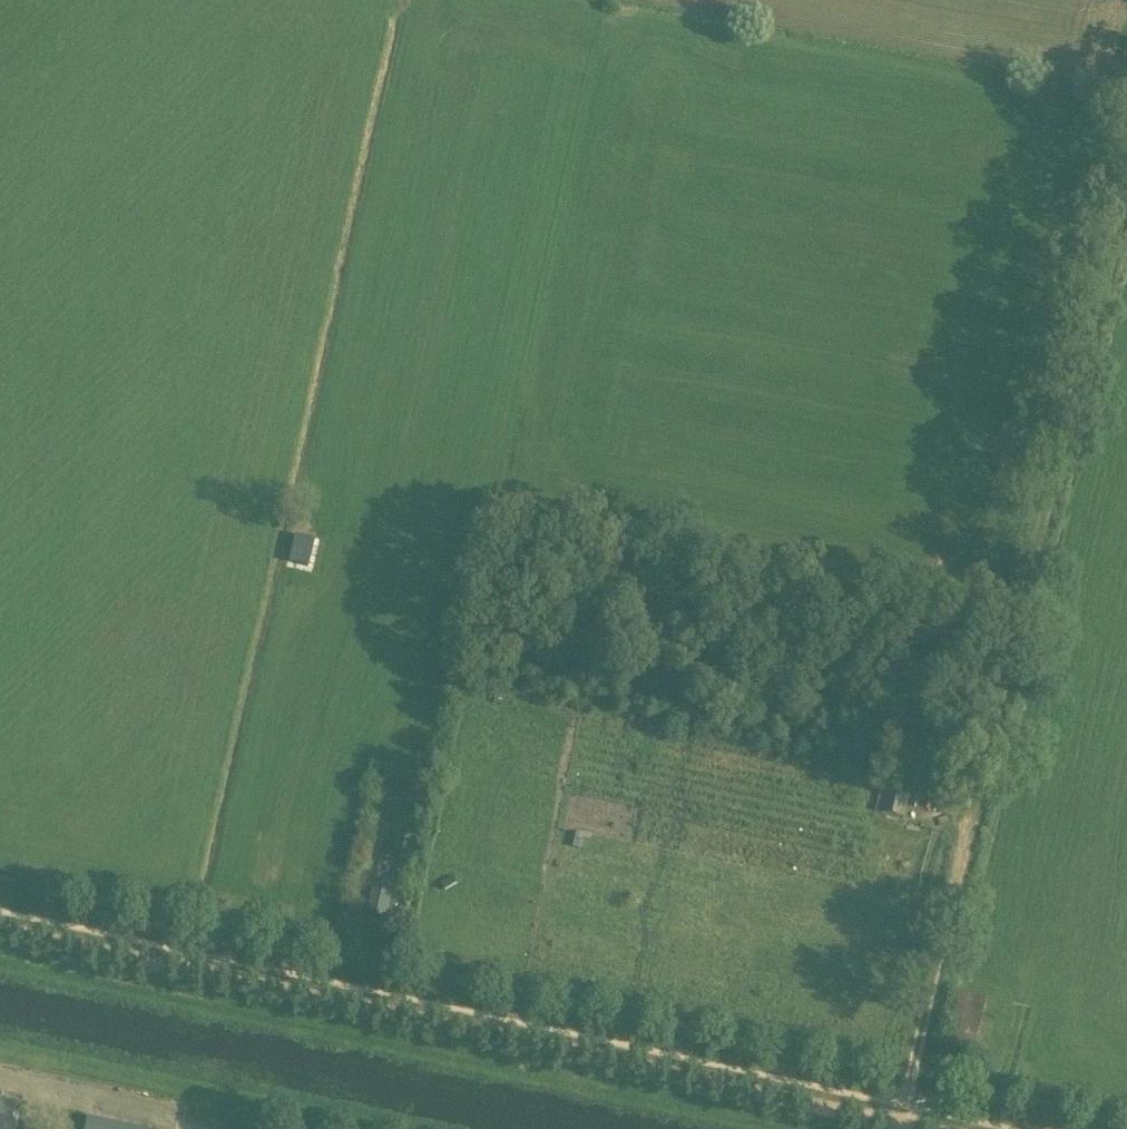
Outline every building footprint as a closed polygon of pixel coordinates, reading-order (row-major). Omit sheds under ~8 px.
[(310,566),(315,538),(294,535),(290,563),(310,566)] [(903,819),(912,784),(883,777),(874,812),(903,819)] [(367,914),(386,919),(393,885),(374,880),(367,914)] [(22,1103),(0,1098),(0,1128),(17,1128),(22,1103)] [(88,1118),(86,1128),(135,1128),(88,1118)]
